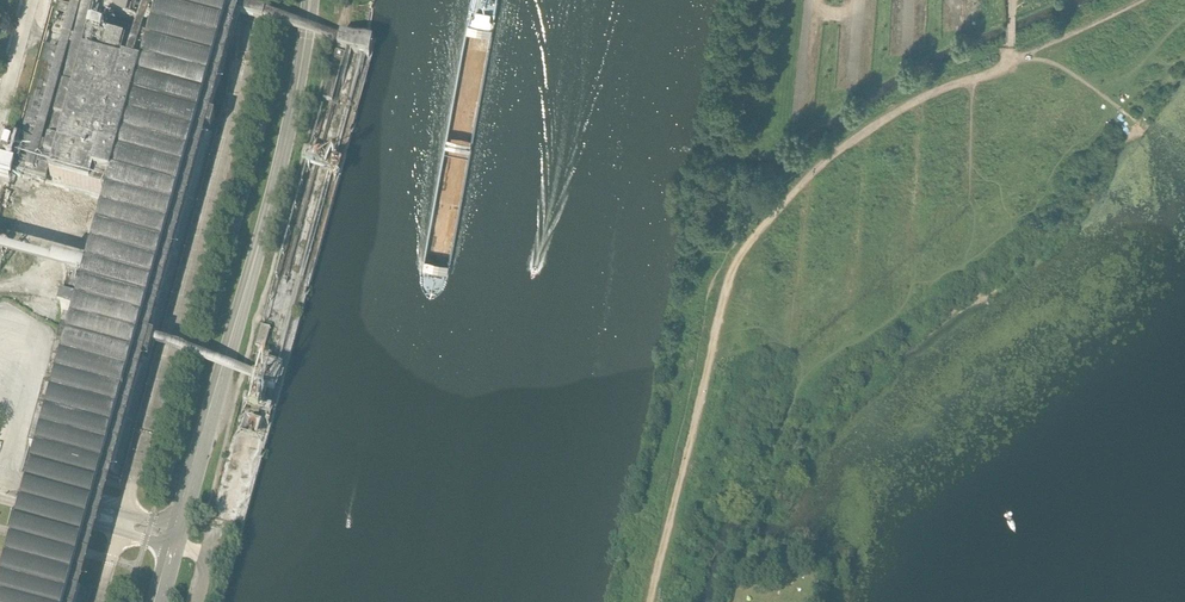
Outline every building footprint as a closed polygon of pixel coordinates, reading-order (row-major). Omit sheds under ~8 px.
[(141,79),(107,201),(28,494),(0,596),(0,601),(86,601),(109,518),(155,352),(157,345),(224,104),(216,101),(238,19),(229,16),(229,15),(173,0),(162,0),(141,79)] [(88,8),(90,0),(75,0),(74,4),(88,8)] [(105,20),(133,25),(137,3),(122,0),(108,0),(105,20)] [(52,31),(67,34),(73,9),(59,5),(52,31)] [(327,85),(336,87),(345,54),(336,51),(327,85)] [(14,175),(15,176),(107,201),(141,79),(48,54),(46,58),(40,56),(38,64),(44,65),(23,144),(14,175)] [(14,175),(23,144),(4,139),(0,153),(0,182),(12,185),(15,176),(14,175)] [(6,208),(11,193),(0,190),(0,206),(6,208)] [(42,285),(53,288),(55,281),(44,278),(42,285)] [(263,325),(257,344),(266,347),(272,328),(263,325)] [(249,370),(157,345),(155,352),(247,377),(249,370)] [(251,391),(265,395),(268,386),(254,382),(251,391)]
